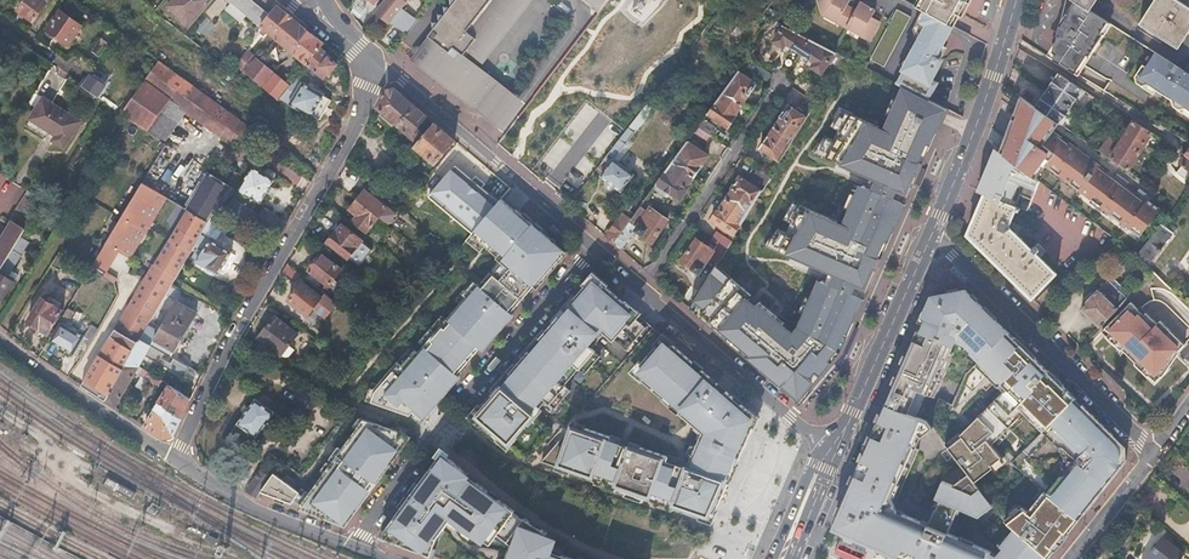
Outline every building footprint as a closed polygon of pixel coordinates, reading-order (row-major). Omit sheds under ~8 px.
[(18,12),(26,17),(34,22),(49,0),(27,0),(18,12)] [(169,8),(188,23),(207,0),(175,0),(169,8)] [(228,1),(260,27),(261,26),(277,39),(294,19),(277,6),(270,15),(251,0),(228,0),(228,1)] [(376,11),(405,34),(417,19),(402,8),(408,0),(385,0),(376,11)] [(428,36),(410,59),(502,132),(525,103),(512,93),(516,88),(484,63),(533,0),(456,0),(428,36)] [(598,14),(609,0),(580,0),(598,14)] [(826,17),(863,37),(862,39),(871,44),(880,27),(872,23),(878,12),(861,3),(857,11),(849,7),(853,0),(820,0),(826,17)] [(912,5),(930,15),(952,26),(957,15),(961,18),(971,0),(914,0),(912,5)] [(1072,0),(1064,0),(1056,34),(1059,36),(1055,43),(1060,46),(1062,47),(1064,44),(1072,49),(1073,48),(1075,49),(1076,47),(1087,54),(1089,56),(1110,24),(1091,12),(1072,0)] [(1091,12),(1098,0),(1072,0),(1091,12)] [(1174,0),(1154,0),(1139,24),(1177,49),(1188,31),(1188,9),(1174,0)] [(915,20),(899,11),(873,61),(889,69),(915,20)] [(81,26),(60,12),(46,31),(56,38),(67,46),(81,26)] [(923,29),(928,32),(900,85),(902,86),(926,98),(948,58),(946,57),(950,50),(948,49),(950,44),(945,40),(952,26),(930,15),(923,29)] [(306,29),(294,19),(277,39),(290,49),(292,51),(295,54),(308,64),(321,49),(324,45),(311,34),(308,31),(306,29)] [(958,29),(952,26),(945,40),(950,44),(958,29)] [(783,27),(772,42),(783,49),(785,46),(799,55),(810,40),(783,27)] [(109,45),(100,38),(91,51),(100,57),(109,45)] [(810,40),(799,55),(813,64),(810,68),(820,75),(827,66),(836,72),(845,57),(810,40)] [(1060,46),(1056,51),(1051,59),(1074,74),(1087,54),(1076,47),(1075,49),(1073,48),(1072,49),(1064,44),(1062,47),(1060,46)] [(261,49),(255,45),(238,66),(242,69),(251,57),(253,59),(255,57),(261,49)] [(331,57),(321,49),(308,64),(325,77),(328,72),(331,74),(334,69),(338,65),(330,59),(331,57)] [(1148,87),(1157,93),(1158,90),(1161,92),(1160,95),(1171,102),(1174,108),(1178,111),(1185,110),(1188,113),(1188,74),(1185,72),(1156,54),(1147,68),(1143,66),(1135,78),(1137,84),(1143,88),(1148,87)] [(251,57),(242,69),(279,100),(279,99),(290,85),(255,57),(253,59),(251,57)] [(255,131),(159,63),(121,114),(128,119),(147,132),(169,101),(185,112),(233,146),(240,136),(247,141),(255,131)] [(757,65),(752,72),(767,83),(768,79),(770,76),(771,75),(757,65)] [(756,84),(738,73),(723,94),(742,106),(756,84)] [(87,74),(83,79),(79,85),(97,97),(105,87),(102,85),(105,81),(97,75),(94,79),(87,74)] [(1085,92),(1060,75),(1050,91),(1070,105),(1076,97),(1079,100),(1085,92)] [(296,79),(290,85),(279,99),(312,117),(312,116),(317,107),(323,97),(324,95),(296,79)] [(926,98),(902,86),(889,118),(892,119),(886,133),(878,130),(880,127),(846,112),(844,118),(837,115),(831,126),(838,130),(834,141),(824,137),(818,148),(829,152),(826,158),(877,180),(873,189),(867,187),(863,186),(860,193),(857,192),(848,212),(851,213),(844,229),(836,225),(838,222),(800,205),(797,211),(790,208),(784,219),(792,223),(787,234),(778,229),(770,242),(782,247),(780,251),(836,275),(832,284),(826,282),(822,281),(817,292),(814,290),(800,321),(804,323),(802,328),(794,336),(784,328),(786,325),(759,302),(757,305),(749,298),(751,296),(716,266),(690,309),(715,330),(719,334),(721,331),(729,338),(727,340),(799,401),(840,353),(864,298),(862,297),(868,283),(870,284),(906,203),(903,202),(907,193),(909,188),(912,189),(947,109),(926,98)] [(401,95),(394,89),(386,92),(378,107),(411,136),(408,138),(413,143),(421,134),(416,129),(426,118),(410,104),(401,95)] [(1070,105),(1050,91),(1038,109),(1063,126),(1068,117),(1064,114),(1070,105)] [(742,106),(723,94),(708,115),(728,127),(737,115),(736,114),(742,106)] [(83,121),(42,95),(28,119),(54,136),(51,140),(65,148),(83,121)] [(331,101),(323,97),(317,107),(312,116),(320,120),(331,101)] [(1038,109),(1024,99),(1004,152),(1040,181),(1051,167),(1138,236),(1159,210),(1149,202),(1151,198),(1140,189),(1136,194),(1126,186),(1129,183),(1118,174),(1115,177),(1091,159),(1089,162),(1083,158),(1083,155),(1081,153),(1084,150),(1077,146),(1076,148),(1069,143),(1066,147),(1059,142),(1061,138),(1053,132),(1059,123),(1038,109)] [(185,112),(169,101),(147,132),(166,144),(185,112)] [(781,117),(782,118),(775,128),(794,140),(807,118),(789,106),(781,117)] [(892,119),(889,118),(884,129),(879,127),(878,130),(886,133),(892,119)] [(716,128),(704,121),(698,128),(710,137),(716,128)] [(1134,122),(1132,125),(1122,140),(1140,152),(1143,148),(1151,135),(1152,134),(1134,122)] [(442,131),(434,124),(415,146),(435,163),(453,141),(442,131)] [(710,137),(698,128),(693,136),(705,145),(710,137)] [(769,137),(768,137),(760,149),(780,162),(794,140),(775,128),(769,137)] [(1083,129),(1078,136),(1090,144),(1095,137),(1083,129)] [(1122,140),(1116,149),(1110,158),(1128,170),(1140,152),(1122,140)] [(383,144),(381,148),(392,157),(398,150),(386,141),(383,144)] [(1116,149),(1104,141),(1098,150),(1110,158),(1116,149)] [(708,156),(688,143),(673,164),(694,178),(695,179),(703,167),(701,166),(708,156)] [(829,152),(818,147),(815,153),(826,158),(829,152)] [(1180,163),(1188,170),(1188,152),(1180,163)] [(621,191),(633,175),(614,161),(602,177),(621,191)] [(457,163),(429,195),(472,233),(500,201),(457,163)] [(673,164),(658,184),(681,200),(689,188),(689,187),(694,178),(673,164)] [(274,181),(252,167),(239,191),(261,204),(274,181)] [(758,169),(752,177),(765,186),(771,177),(758,169)] [(234,192),(208,177),(187,211),(209,224),(219,207),(227,212),(228,210),(277,241),(288,223),(276,216),(264,209),(259,216),(234,200),(230,205),(227,203),(234,192)] [(877,180),(871,177),(867,187),(873,189),(877,180)] [(732,189),(733,190),(727,200),(748,214),(761,193),(740,178),(732,189)] [(167,198),(142,183),(91,271),(114,284),(167,198)] [(903,202),(906,203),(912,189),(909,188),(907,193),(903,202)] [(654,190),(648,198),(662,208),(669,198),(655,189),(654,190)] [(848,212),(857,192),(853,190),(844,210),(848,212)] [(362,196),(358,200),(379,218),(387,209),(366,191),(362,196)] [(43,199),(31,192),(12,224),(14,225),(24,231),(43,199)] [(982,201),(968,234),(1033,299),(1057,275),(1040,257),(1046,251),(1039,243),(1032,249),(1018,234),(1024,228),(1014,218),(1019,207),(986,193),(982,201)] [(350,211),(358,217),(353,223),(366,234),(379,218),(358,200),(354,205),(350,211)] [(516,210),(515,212),(500,200),(500,201),(472,233),(465,242),(479,253),(488,242),(507,258),(482,288),(477,284),(418,352),(415,350),(402,365),(397,361),(377,384),(372,403),(410,415),(413,412),(422,419),(431,409),(460,375),(458,374),(480,348),(482,349),(513,313),(512,312),(538,281),(540,282),(562,256),(561,255),(565,250),(516,210)] [(720,210),(719,209),(711,220),(735,236),(748,214),(727,200),(720,210)] [(187,211),(172,201),(139,257),(146,280),(82,387),(105,402),(128,363),(141,339),(149,326),(174,284),(189,258),(202,235),(209,224),(187,211)] [(797,211),(800,205),(794,203),(790,208),(797,211)] [(632,220),(631,222),(615,244),(624,252),(634,237),(634,236),(637,231),(643,235),(643,237),(653,244),(669,220),(652,208),(650,212),(642,207),(634,218),(632,220)] [(851,213),(848,212),(843,224),(837,222),(836,225),(844,229),(851,213)] [(1161,223),(1159,226),(1136,256),(1144,264),(1146,266),(1173,232),(1161,223)] [(12,250),(24,231),(14,225),(0,248),(0,270),(12,250)] [(338,234),(337,232),(333,237),(330,241),(350,258),(362,242),(344,227),(338,234)] [(209,239),(202,235),(189,258),(196,263),(209,240),(209,239)] [(231,253),(209,240),(196,263),(218,275),(225,264),(231,253)] [(722,256),(726,250),(718,245),(714,251),(697,240),(682,263),(699,274),(709,259),(717,264),(722,256)] [(782,247),(770,242),(768,246),(780,251),(782,247)] [(12,250),(0,270),(0,304),(14,282),(7,278),(20,255),(12,250)] [(69,257),(61,252),(52,267),(60,272),(69,257)] [(341,270),(322,255),(313,267),(304,278),(316,287),(321,280),(329,286),(341,270)] [(1144,264),(1138,270),(1147,279),(1153,273),(1146,266),(1144,264)] [(288,265),(284,272),(296,282),(301,275),(288,265)] [(836,275),(830,273),(826,282),(832,284),(836,275)] [(711,378),(593,276),(569,304),(572,307),(562,319),(558,317),(550,327),(540,338),(543,341),(532,354),(529,351),(518,363),(510,373),(513,376),(502,388),(499,385),(472,417),(506,447),(508,445),(519,454),(528,458),(543,441),(547,445),(559,431),(564,435),(541,462),(596,481),(598,477),(618,484),(616,488),(653,501),(655,496),(675,503),(673,508),(710,521),(716,508),(733,471),(757,418),(711,378)] [(1113,276),(1081,307),(1099,325),(1131,294),(1113,276)] [(866,288),(862,297),(864,298),(870,284),(868,283),(866,288)] [(296,292),(289,301),(306,316),(321,298),(304,284),(296,292)] [(79,290),(74,287),(63,306),(68,309),(79,290)] [(1058,546),(1127,462),(1126,455),(1126,448),(966,289),(932,296),(888,398),(833,524),(836,532),(899,558),(1048,558),(1058,546)] [(757,305),(759,302),(751,296),(749,298),(757,305)] [(63,311),(44,299),(29,322),(49,334),(63,311)] [(196,313),(177,302),(160,332),(149,326),(141,339),(152,346),(155,339),(175,350),(185,332),(196,313)] [(1142,316),(1130,304),(1102,331),(1131,359),(1154,383),(1160,377),(1161,379),(1177,354),(1176,352),(1183,345),(1159,321),(1156,324),(1146,314),(1142,316)] [(298,336),(276,318),(268,328),(259,338),(281,356),(298,336)] [(804,322),(801,321),(798,327),(794,332),(786,325),(784,328),(794,337),(802,328),(804,322)] [(55,330),(61,334),(55,343),(80,359),(91,342),(60,323),(55,330)] [(721,331),(719,333),(727,340),(729,338),(721,331)] [(152,346),(141,339),(128,363),(139,369),(152,346)] [(170,357),(165,364),(199,384),(201,380),(202,376),(170,357)] [(139,369),(128,363),(105,402),(116,409),(139,369)] [(144,372),(142,377),(159,387),(162,382),(144,372)] [(191,399),(169,386),(152,414),(154,415),(145,428),(162,439),(173,435),(182,417),(191,399)] [(282,421),(256,401),(241,419),(227,438),(246,451),(267,425),(274,431),(282,421)] [(349,518),(400,449),(398,447),(405,437),(397,430),(365,420),(309,494),(300,507),(342,523),(347,516),(349,518)] [(380,537),(426,554),(429,547),(432,548),(436,539),(453,516),(460,521),(455,527),(459,530),(463,525),(489,544),(497,534),(511,545),(506,558),(573,558),(550,550),(553,540),(545,537),(547,533),(524,519),(523,521),(513,513),(514,512),(497,499),(495,502),(486,495),(488,492),(476,482),(465,472),(442,452),(412,494),(380,537)] [(270,477),(259,472),(245,491),(256,498),(260,492),(270,477)] [(299,493),(273,474),(270,477),(260,492),(292,504),(299,493)] [(300,507),(309,494),(302,489),(299,493),(292,504),(300,507)] [(1161,539),(1145,558),(1180,558),(1182,556),(1161,539)]
